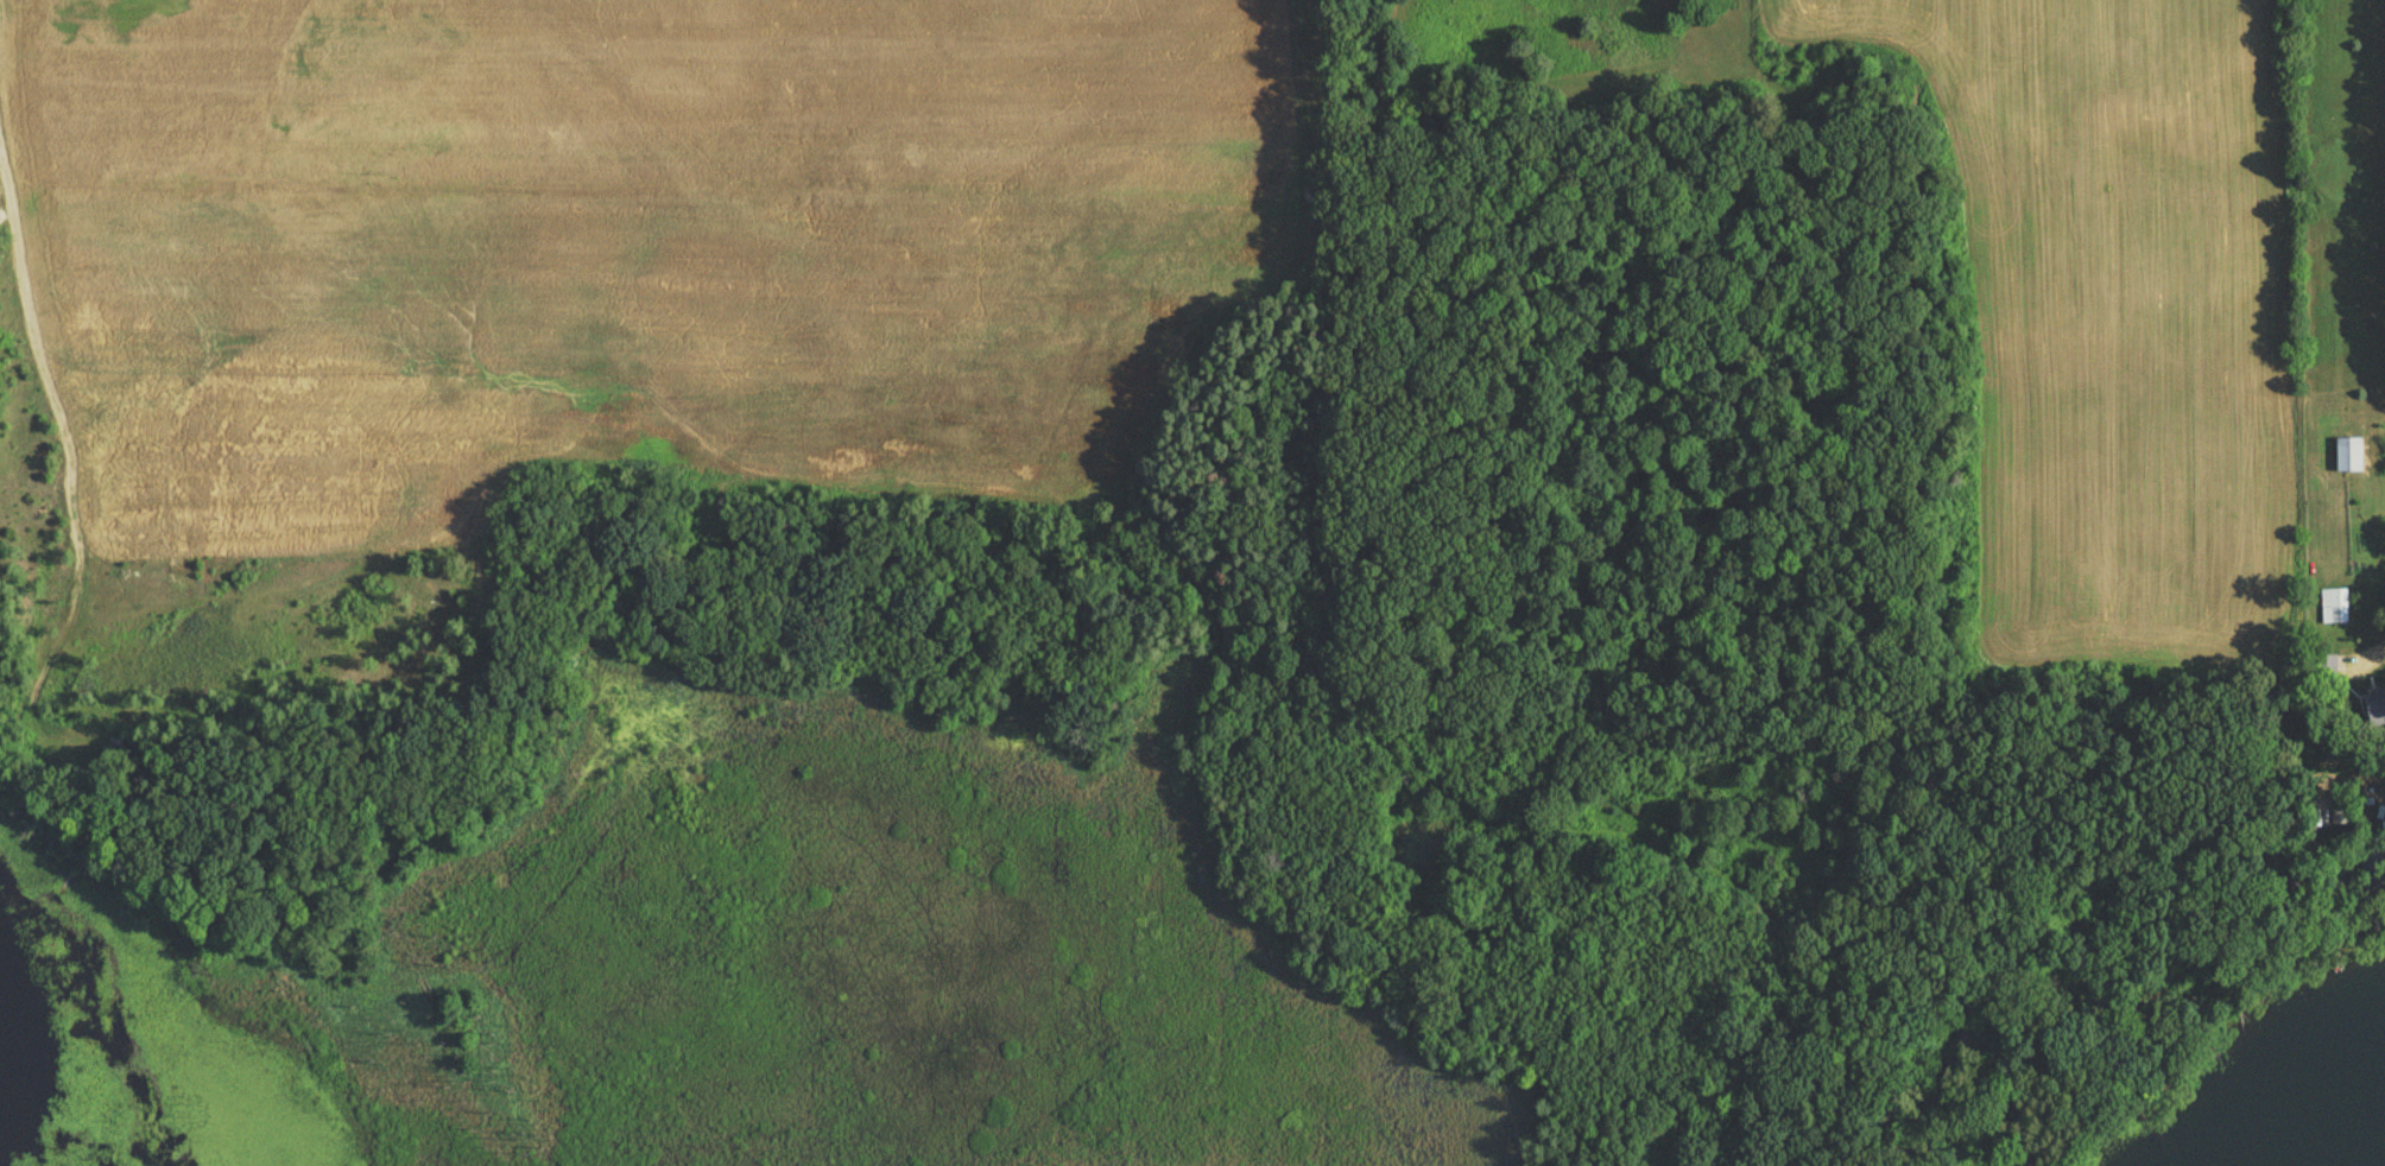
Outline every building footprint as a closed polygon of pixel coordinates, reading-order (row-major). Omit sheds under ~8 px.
[(2341,476),(2366,476),(2366,442),(2341,442),(2341,476)] [(2323,627),(2349,627),(2349,593),(2323,593),(2323,627)]
